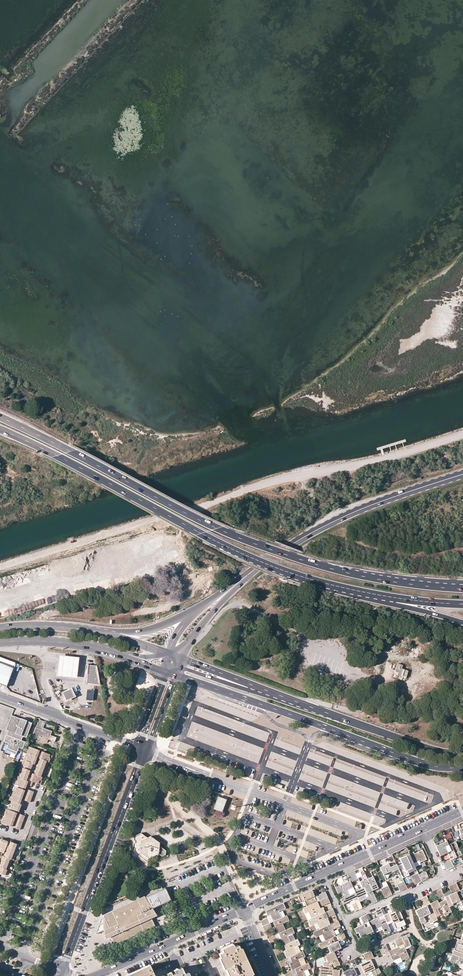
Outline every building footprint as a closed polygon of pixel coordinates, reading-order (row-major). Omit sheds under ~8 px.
[(148,543),(142,544),(143,554),(150,553),(148,543)] [(110,564),(110,560),(113,559),(112,553),(104,555),(106,564),(110,564)] [(128,555),(119,556),(120,564),(129,562),(128,555)] [(150,572),(161,569),(157,557),(146,560),(150,572)] [(98,564),(84,568),(86,574),(100,570),(98,564)] [(138,581),(144,578),(142,572),(136,574),(138,581)] [(52,573),(43,576),(46,583),(54,580),(52,573)] [(94,583),(109,580),(108,575),(93,578),(94,583)] [(115,578),(117,584),(128,581),(127,575),(115,578)] [(56,590),(52,592),(56,601),(60,599),(56,590)] [(16,612),(28,608),(24,597),(9,602),(11,609),(14,608),(16,612)] [(69,671),(70,664),(59,662),(60,654),(42,652),(40,669),(69,672),(69,671)] [(70,664),(69,671),(82,673),(83,666),(77,665),(78,658),(70,658),(70,664)] [(6,686),(13,667),(0,663),(0,684),(6,686)] [(87,665),(87,684),(99,683),(98,665),(87,665)] [(420,698),(414,695),(419,688),(415,686),(408,698),(417,703),(420,698)] [(72,688),(62,692),(66,701),(76,697),(72,688)] [(230,714),(232,709),(219,706),(221,701),(217,700),(214,710),(230,714)] [(26,737),(32,723),(21,718),(11,714),(5,729),(8,730),(6,734),(3,741),(8,742),(6,747),(9,748),(8,751),(12,752),(13,750),(16,751),(18,747),(22,748),(25,741),(21,740),(22,736),(26,737)] [(35,727),(32,737),(39,740),(40,736),(48,739),(50,735),(51,731),(42,728),(42,730),(35,727)] [(234,747),(236,741),(225,737),(222,742),(234,747)] [(39,750),(31,747),(29,750),(28,750),(25,757),(27,757),(25,761),(32,763),(34,764),(39,750)] [(49,754),(41,751),(39,758),(34,773),(32,773),(29,780),(38,783),(39,779),(40,780),(42,777),(40,776),(42,771),(44,765),(46,760),(49,761),(50,759),(48,758),(49,754)] [(29,770),(24,768),(23,767),(19,778),(26,780),(29,770)] [(19,778),(18,777),(16,781),(18,781),(16,785),(19,786),(24,788),(25,788),(27,781),(26,780),(19,778)] [(18,787),(16,787),(15,790),(13,790),(11,796),(12,797),(11,800),(19,803),(24,790),(24,789),(18,787)] [(30,802),(34,791),(27,789),(23,800),(30,802)] [(217,796),(213,809),(221,812),(226,799),(217,796)] [(19,803),(11,800),(10,804),(11,805),(10,808),(11,808),(16,811),(18,811),(21,804),(19,803)] [(16,812),(10,810),(8,809),(7,813),(5,813),(4,816),(3,819),(5,820),(3,823),(11,826),(16,812)] [(19,829),(25,815),(18,813),(13,827),(19,829)] [(159,855),(161,856),(165,855),(165,850),(158,846),(158,843),(150,836),(146,837),(140,833),(133,836),(133,840),(134,841),(134,843),(132,844),(132,847),(134,848),(134,851),(132,851),(132,855),(135,857),(142,854),(142,857),(144,859),(148,858),(147,862),(149,860),(159,855)] [(16,843),(9,841),(4,856),(2,856),(0,862),(0,874),(4,875),(6,869),(8,864),(12,854),(14,849),(16,843)] [(435,846),(440,856),(447,852),(450,859),(450,860),(461,855),(460,851),(455,853),(452,848),(457,845),(456,842),(455,841),(448,845),(446,841),(435,846)] [(409,854),(413,863),(419,860),(419,862),(425,859),(421,850),(413,853),(413,852),(409,854)] [(396,866),(401,875),(402,878),(408,875),(407,872),(411,871),(416,869),(414,866),(413,863),(409,854),(399,858),(401,864),(396,866)] [(443,862),(446,870),(451,868),(447,860),(443,862)] [(384,878),(385,880),(397,875),(398,876),(401,875),(396,866),(395,864),(389,867),(387,863),(379,867),(380,870),(384,878)] [(366,879),(372,890),(380,886),(378,881),(384,878),(380,870),(376,872),(375,869),(370,871),(372,876),(366,879)] [(354,870),(346,874),(349,881),(350,882),(357,879),(361,887),(358,889),(358,888),(354,890),(355,892),(357,897),(357,898),(365,894),(369,904),(377,901),(372,890),(366,879),(364,874),(357,877),(354,870)] [(340,899),(342,904),(346,902),(350,900),(353,898),(357,897),(355,892),(350,894),(348,890),(353,887),(350,882),(349,881),(335,887),(337,893),(342,891),(344,897),(340,899)] [(391,894),(387,885),(383,887),(387,896),(391,894)] [(144,897),(102,916),(97,935),(108,931),(108,933),(108,936),(110,935),(115,946),(149,930),(156,927),(151,916),(153,915),(151,913),(150,910),(162,905),(168,902),(171,901),(165,888),(145,898),(144,897)] [(307,907),(317,902),(314,897),(317,895),(314,889),(298,896),(301,903),(304,901),(307,907)] [(461,894),(457,895),(456,892),(455,892),(452,894),(444,897),(446,900),(449,907),(453,905),(452,904),(457,901),(460,906),(458,906),(460,910),(462,909),(462,908),(462,899),(461,894)] [(415,910),(421,923),(425,921),(423,916),(428,914),(430,919),(428,920),(430,924),(433,922),(433,921),(437,920),(436,917),(430,904),(426,896),(422,897),(426,906),(422,907),(415,910)] [(430,904),(436,917),(440,915),(437,908),(442,906),(444,911),(443,912),(444,916),(448,914),(448,913),(451,912),(449,907),(446,900),(438,903),(437,900),(430,904)] [(322,914),(325,913),(323,908),(320,909),(317,902),(307,907),(303,909),(305,914),(308,912),(311,919),(322,914)] [(274,922),(282,918),(279,911),(286,908),(283,903),(266,911),(268,916),(271,915),(274,922)] [(379,917),(376,910),(374,911),(377,918),(379,921),(384,918),(383,915),(379,917)] [(384,918),(387,924),(392,922),(395,928),(405,924),(403,920),(400,921),(398,918),(401,917),(398,910),(394,912),(392,913),(391,911),(390,911),(383,915),(384,918)] [(320,930),(328,926),(330,925),(327,918),(324,919),(322,914),(311,919),(308,920),(310,926),(317,923),(320,930)] [(368,922),(365,915),(361,916),(364,923),(363,924),(355,927),(358,932),(360,937),(367,933),(370,940),(372,939),(375,938),(371,930),(368,922)] [(279,933),(286,930),(283,924),(287,922),(290,921),(287,916),(282,918),(274,922),(276,927),(273,928),(276,935),(279,933)] [(368,922),(371,930),(381,926),(384,933),(390,931),(387,924),(384,918),(379,921),(377,918),(368,922)] [(325,942),(333,938),(336,937),(332,930),(330,931),(328,926),(320,930),(313,933),(315,938),(319,936),(322,935),(325,942)] [(286,930),(279,933),(281,938),(279,940),(282,947),(285,945),(291,942),(288,936),(293,934),(295,933),(293,927),(290,929),(286,930)] [(395,940),(394,941),(397,947),(389,952),(393,961),(400,958),(402,960),(409,957),(405,948),(411,945),(406,935),(402,937),(395,940)] [(334,952),(341,948),(337,942),(335,943),(333,938),(325,942),(322,943),(319,945),(320,947),(321,950),(327,947),(330,953),(334,952)] [(291,942),(285,945),(287,950),(284,951),(287,959),(290,957),(297,954),(294,947),(298,945),(300,944),(298,939),(296,940),(291,942)] [(462,958),(462,941),(460,940),(458,939),(452,954),(459,956),(462,958)] [(228,975),(251,975),(250,974),(252,973),(240,948),(239,948),(237,945),(233,947),(231,944),(221,948),(222,952),(218,954),(228,975)] [(374,958),(378,967),(387,962),(388,965),(393,962),(393,961),(385,945),(382,946),(385,953),(386,955),(378,958),(378,957),(374,958)] [(297,954),(290,957),(292,962),(289,963),(293,970),(295,969),(302,966),(299,959),(303,957),(306,956),(303,951),(301,952),(297,954)] [(361,975),(368,975),(372,974),(373,975),(374,975),(380,973),(378,967),(374,958),(371,951),(363,955),(367,962),(357,966),(361,975)] [(337,959),(334,952),(330,953),(325,956),(328,963),(337,959)] [(459,956),(452,954),(449,961),(455,963),(456,960),(457,960),(459,956)] [(459,956),(457,960),(456,960),(455,963),(459,965),(460,963),(462,964),(462,958),(459,956)] [(339,971),(333,970),(333,968),(340,965),(337,960),(337,959),(328,963),(327,963),(329,967),(330,969),(320,968),(320,975),(327,975),(333,975),(339,975),(339,971)] [(339,975),(354,975),(355,975),(361,975),(357,966),(354,959),(347,962),(350,967),(352,965),(354,968),(351,970),(350,969),(343,972),(342,969),(339,970),(339,971),(339,975)] [(295,969),(298,974),(295,975),(306,975),(304,971),(311,968),(309,963),(306,964),(302,966),(295,969)] [(149,967),(141,970),(128,975),(154,975),(149,967)]
